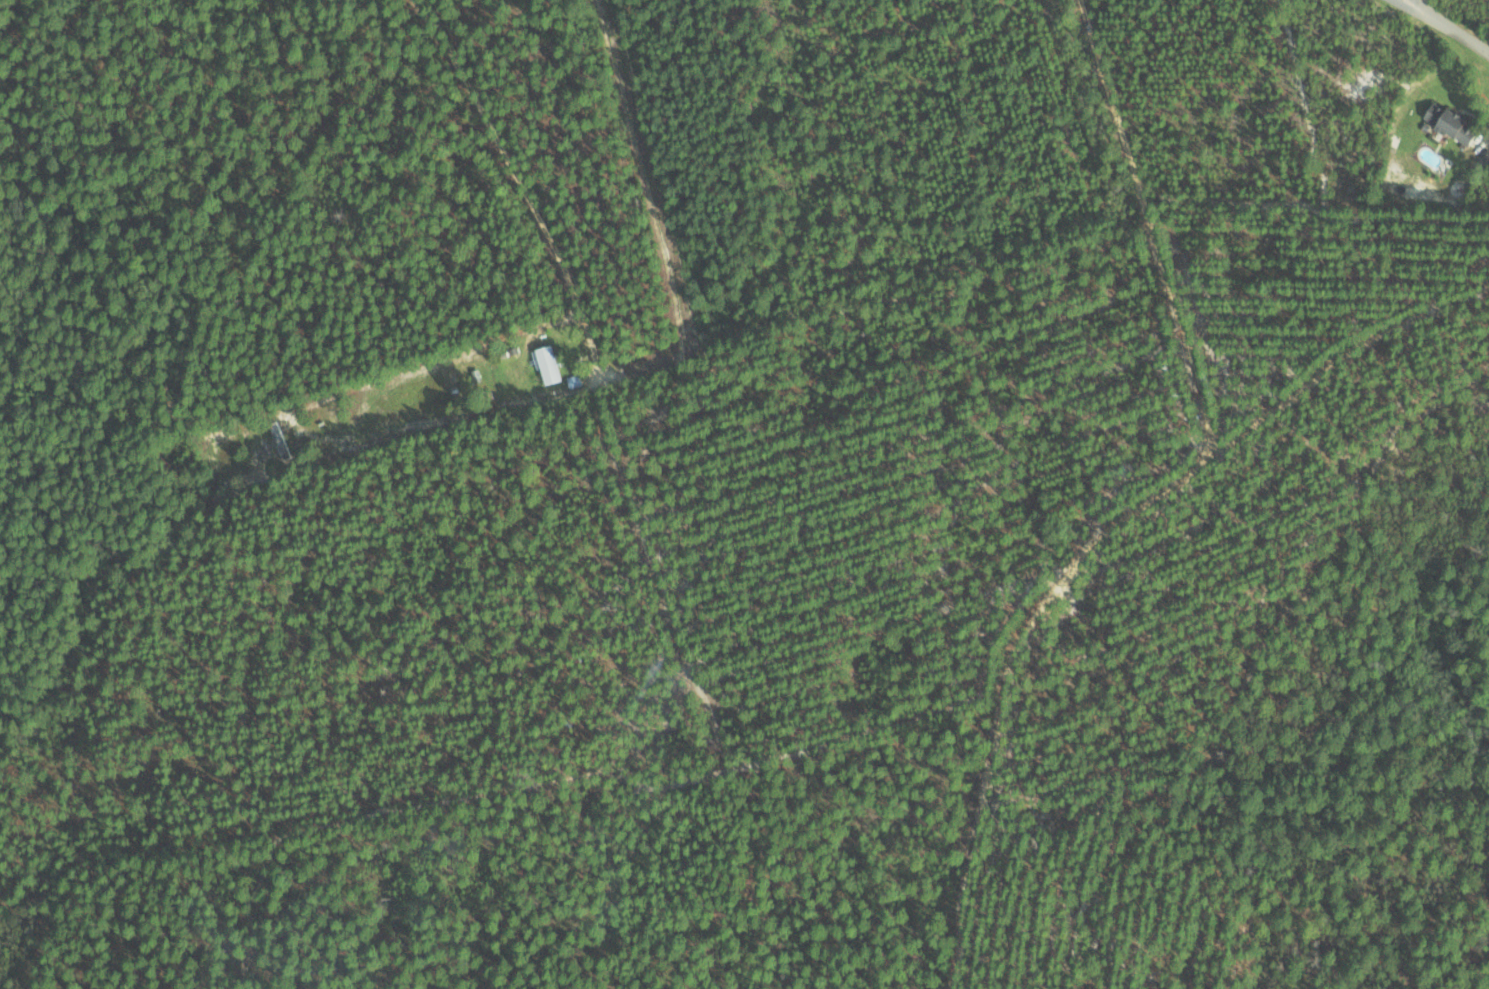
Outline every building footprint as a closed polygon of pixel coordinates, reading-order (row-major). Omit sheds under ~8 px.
[(1470,131),(1462,127),(1465,122),(1441,109),(1434,122),(1444,128),(1443,131),(1464,143),(1470,131)] [(560,380),(553,343),(535,347),(542,384),(560,380)]
